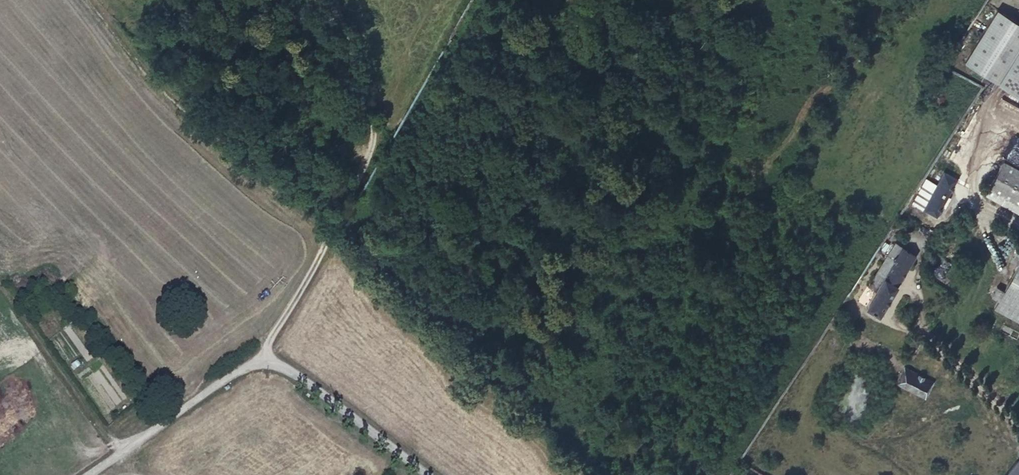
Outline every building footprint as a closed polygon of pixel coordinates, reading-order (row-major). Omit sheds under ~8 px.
[(1018,45),(1018,23),(997,9),(965,61),(997,81),(1018,45)] [(1002,163),(986,194),(1018,213),(1018,172),(1002,163)] [(936,216),(957,178),(944,171),(937,184),(926,178),(913,203),(936,216)] [(879,313),(915,255),(915,254),(895,242),(869,284),(877,289),(867,305),(879,313)] [(1018,265),(1004,291),(999,300),(994,308),(1018,322),(1018,263),(1018,265)] [(999,300),(1004,291),(997,287),(992,296),(999,300)] [(925,397),(932,381),(904,367),(897,383),(925,397)] [(1004,474),(1018,474),(1018,456),(1004,474)]
